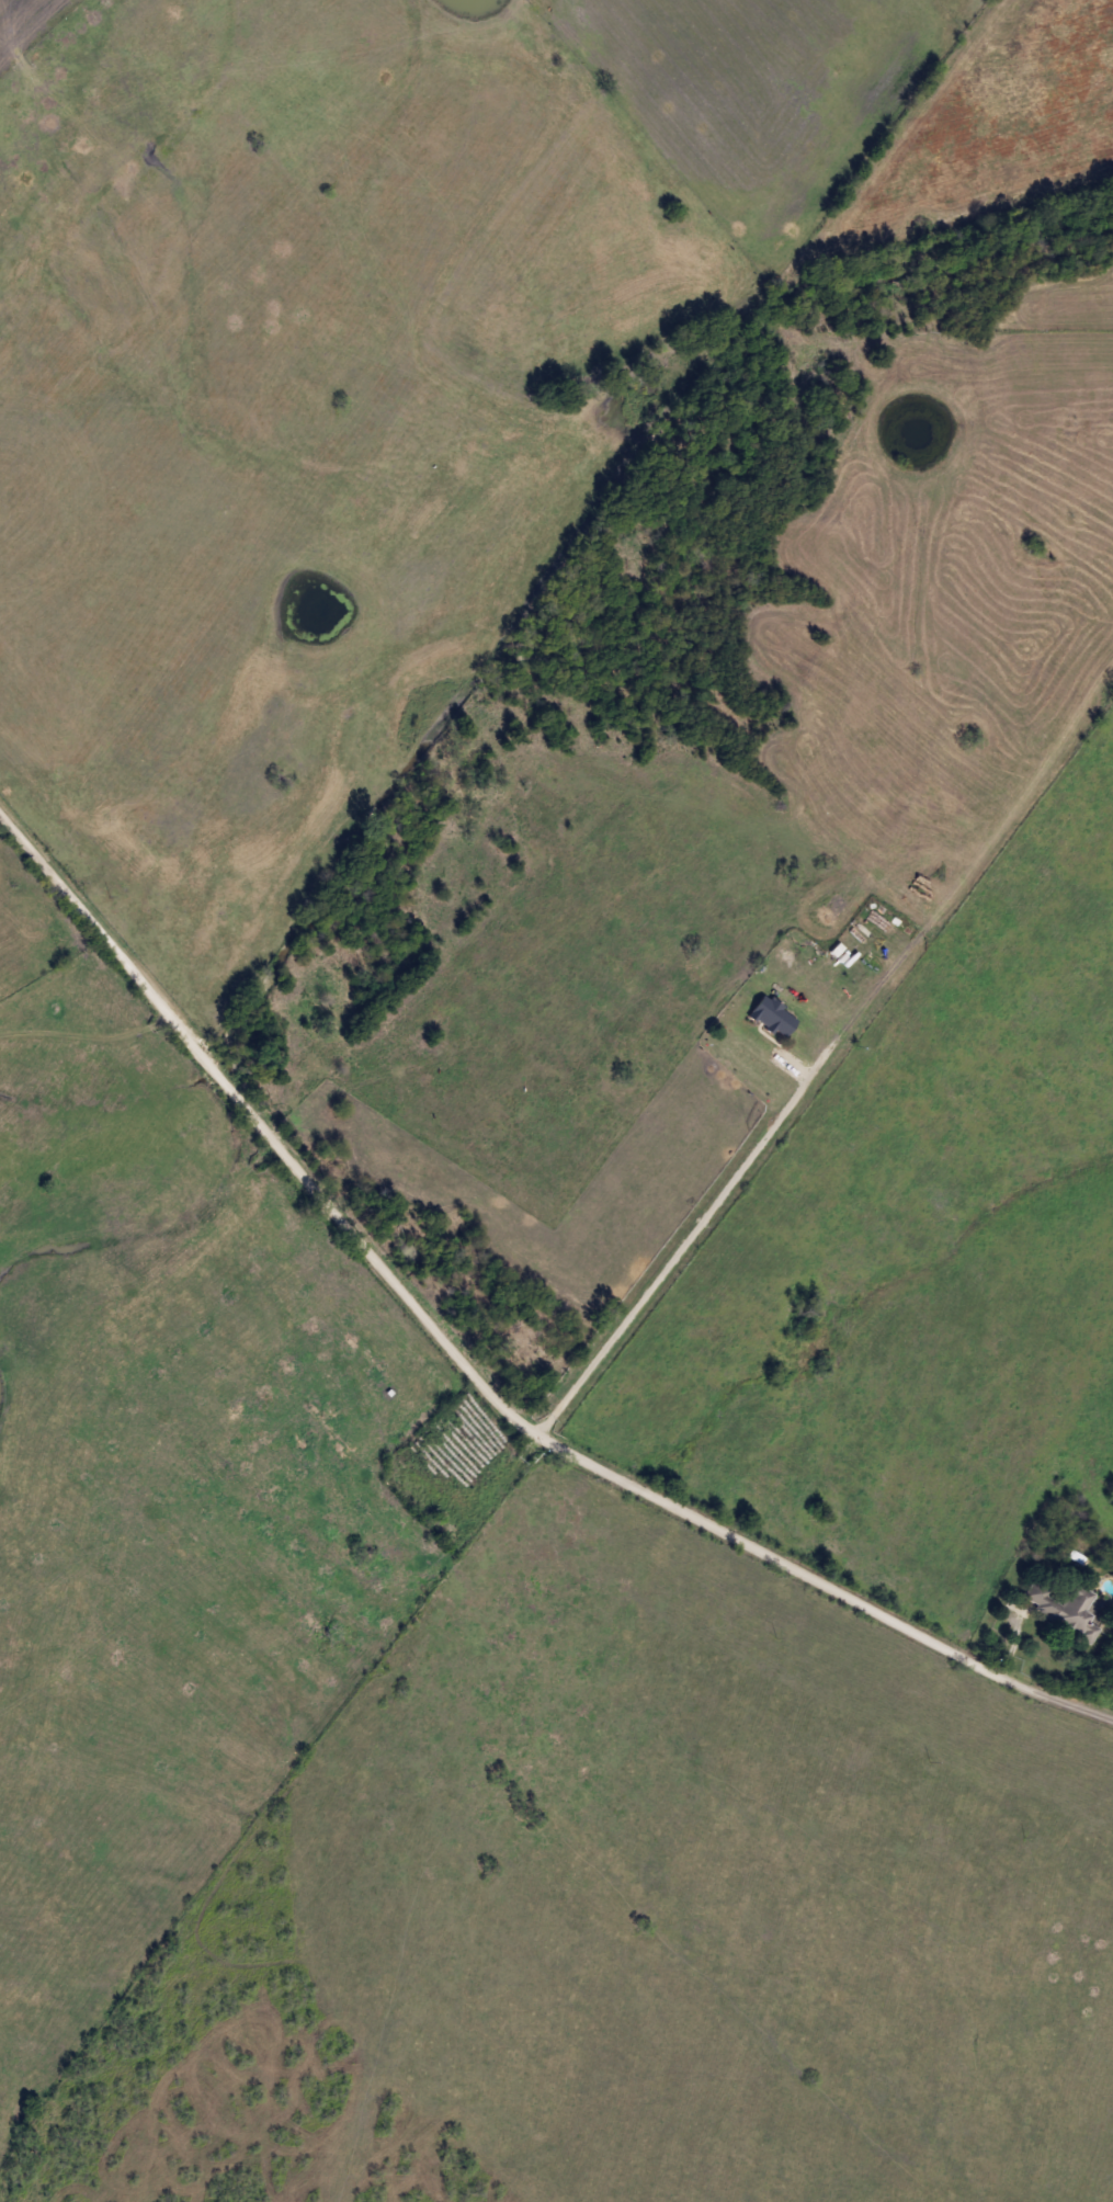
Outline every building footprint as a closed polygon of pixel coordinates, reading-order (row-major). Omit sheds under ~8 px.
[(797,1018),(784,1038),(748,1014),(762,994),(797,1018)] [(1070,1581),(1104,1600),(1091,1624),(1098,1627),(1091,1641),(1019,1602),(1030,1582),(1061,1599),(1070,1581)]
